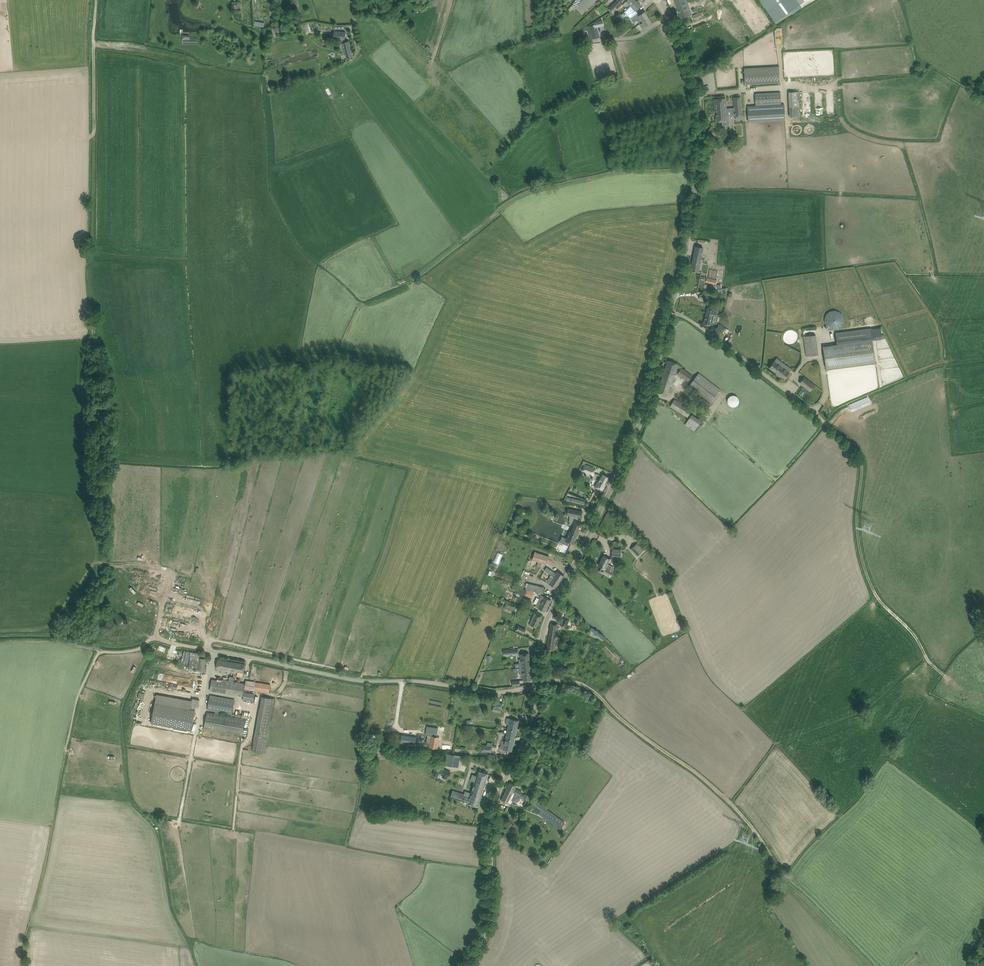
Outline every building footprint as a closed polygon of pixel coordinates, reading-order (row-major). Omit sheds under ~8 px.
[(609,8),(610,8),(611,10),(612,11),(615,7),(616,7),(621,2),(623,0),(617,0),(609,8)] [(681,18),(686,16),(690,15),(689,14),(691,14),(686,0),(674,0),(681,18)] [(767,10),(775,22),(783,16),(800,4),(804,1),(803,0),(760,0),(767,10)] [(629,8),(625,11),(631,17),(637,13),(635,10),(641,5),(639,3),(639,2),(638,1),(637,1),(636,1),(631,6),(629,8)] [(643,22),(649,18),(645,12),(639,15),(637,13),(631,17),(634,22),(637,20),(640,24),(643,22)] [(651,22),(649,18),(643,22),(640,24),(642,28),(651,22)] [(595,24),(588,26),(591,39),(599,37),(597,27),(596,27),(595,24)] [(333,31),(333,38),(341,39),(343,43),(345,42),(344,39),(345,32),(333,31)] [(347,58),(348,58),(353,56),(349,41),(343,43),(347,58)] [(745,84),(780,82),(779,66),(744,68),(745,84)] [(790,117),(800,116),(800,106),(799,91),(789,92),(790,117)] [(781,104),(780,92),(755,93),(756,105),(747,106),(748,122),(785,120),(784,104),(781,104)] [(734,108),(726,109),(725,98),(714,99),(715,113),(717,113),(717,121),(722,121),(723,126),(729,125),(729,116),(735,116),(735,118),(743,118),(741,97),(733,97),(734,108)] [(698,272),(703,248),(696,246),(691,270),(698,272)] [(709,269),(708,276),(716,278),(718,270),(709,269)] [(708,307),(706,314),(714,316),(717,316),(718,310),(708,307)] [(827,325),(825,327),(828,329),(830,327),(830,328),(831,328),(832,328),(833,328),(834,328),(835,328),(836,328),(837,328),(838,328),(838,327),(839,327),(840,327),(840,326),(841,326),(841,325),(842,324),(842,323),(843,323),(843,322),(843,321),(843,320),(843,319),(843,318),(843,317),(843,316),(842,316),(842,315),(841,314),(841,313),(840,313),(840,312),(839,312),(839,311),(838,311),(837,311),(836,311),(836,310),(835,310),(834,310),(833,310),(832,311),(831,311),(830,311),(829,312),(828,313),(827,313),(827,314),(826,315),(826,316),(826,317),(825,317),(825,318),(825,319),(825,320),(825,321),(826,322),(826,323),(826,324),(827,324),(827,325)] [(712,322),(714,316),(706,314),(704,324),(710,325),(711,322),(712,322)] [(723,333),(726,328),(718,323),(715,328),(723,333)] [(837,344),(823,346),(826,368),(876,362),(873,340),(871,329),(835,333),(837,344)] [(806,356),(819,354),(816,334),(804,336),(806,356)] [(678,364),(673,362),(668,360),(658,392),(663,394),(668,395),(669,392),(671,393),(677,375),(675,374),(676,371),(678,372),(677,374),(688,381),(692,375),(681,368),(682,367),(678,364)] [(772,364),(769,368),(776,373),(776,374),(784,379),(783,379),(784,380),(787,376),(790,372),(789,371),(782,366),(784,363),(780,361),(779,363),(778,363),(775,360),(772,364)] [(699,373),(689,386),(710,402),(720,389),(708,379),(699,373)] [(809,382),(805,386),(810,390),(814,386),(809,382)] [(734,407),(736,406),(738,404),(739,402),(739,400),(738,398),(737,396),(734,395),(732,395),(730,396),(728,398),(728,400),(728,403),(729,405),(731,406),(734,407)] [(702,397),(698,402),(707,408),(710,404),(702,397)] [(688,417),(692,409),(679,402),(675,399),(670,406),(675,409),(688,417)] [(692,414),(685,425),(694,431),(701,421),(692,414)] [(585,464),(582,470),(593,475),(596,469),(585,464)] [(587,474),(585,479),(593,483),(596,478),(587,474)] [(602,474),(595,487),(602,491),(609,477),(602,474)] [(569,532),(567,539),(570,540),(569,542),(574,544),(578,535),(580,530),(581,530),(581,529),(582,528),(582,526),(582,525),(582,523),(577,521),(579,517),(581,517),(582,511),(570,509),(570,510),(570,515),(569,522),(574,524),(570,533),(569,532)] [(637,543),(632,549),(638,555),(644,550),(637,543)] [(499,564),(503,555),(498,552),(494,562),(499,564)] [(535,552),(532,560),(538,562),(542,563),(546,564),(549,556),(535,552)] [(603,556),(599,565),(603,567),(601,571),(603,572),(603,573),(605,574),(609,576),(612,571),(610,571),(612,567),(607,564),(610,559),(603,556)] [(547,567),(545,570),(551,575),(550,576),(560,582),(564,575),(556,570),(555,572),(547,567)] [(549,577),(546,582),(556,588),(560,582),(551,576),(550,576),(549,577)] [(544,587),(528,583),(526,589),(534,592),(534,591),(543,593),(544,587)] [(531,598),(534,592),(526,589),(517,586),(517,588),(515,592),(531,598)] [(537,598),(534,603),(536,604),(536,606),(538,607),(538,608),(545,611),(551,600),(547,597),(544,596),(541,595),(539,599),(537,598)] [(516,614),(518,608),(505,603),(503,610),(516,614)] [(537,628),(542,616),(535,614),(530,625),(537,628)] [(566,627),(569,619),(565,617),(561,625),(566,627)] [(169,620),(167,629),(189,633),(191,624),(169,620)] [(554,651),(557,629),(558,624),(551,623),(547,649),(552,650),(554,651)] [(591,630),(603,639),(604,637),(592,628),(591,630)] [(191,652),(189,669),(204,670),(204,672),(206,672),(207,666),(205,666),(206,658),(206,654),(198,653),(191,652)] [(521,663),(520,663),(520,667),(530,666),(529,653),(521,654),(521,659),(521,663)] [(216,664),(216,668),(231,671),(233,662),(231,662),(217,659),(216,664)] [(233,662),(231,671),(238,672),(237,676),(243,677),(243,673),(245,664),(233,662)] [(520,667),(513,668),(513,672),(520,672),(522,672),(523,676),(523,680),(532,679),(530,666),(520,667)] [(221,681),(212,679),(210,690),(243,696),(245,683),(240,682),(237,682),(222,679),(221,681)] [(269,693),(270,690),(270,685),(246,681),(245,685),(244,689),(269,693)] [(253,701),(254,694),(244,692),(243,699),(253,701)] [(232,715),(235,699),(210,695),(208,710),(215,712),(215,713),(207,712),(204,729),(243,736),(246,719),(221,714),(221,713),(232,715)] [(265,752),(267,738),(274,699),(261,696),(253,750),(265,752)] [(192,701),(191,708),(195,709),(196,707),(199,707),(200,700),(192,699),(192,701)] [(494,701),(493,708),(502,710),(503,703),(494,701)] [(191,730),(195,709),(191,708),(155,702),(151,723),(191,730)] [(515,735),(519,720),(507,718),(506,724),(509,724),(507,733),(515,735)] [(427,727),(426,735),(428,735),(427,743),(430,744),(430,746),(437,748),(439,737),(437,737),(438,728),(427,727)] [(367,733),(366,739),(376,741),(377,735),(367,733)] [(500,746),(499,748),(512,751),(515,735),(507,733),(505,741),(502,741),(501,746),(500,746)] [(415,746),(416,737),(409,736),(408,743),(400,742),(400,744),(415,746)] [(447,753),(445,764),(458,767),(460,755),(447,753)] [(435,770),(433,773),(438,775),(440,772),(443,774),(442,776),(447,778),(448,777),(450,772),(437,765),(435,770)] [(478,806),(488,774),(479,771),(471,793),(465,791),(464,794),(453,790),(450,797),(478,806)] [(509,785),(506,790),(506,791),(507,792),(507,791),(509,792),(510,791),(513,793),(521,797),(529,801),(532,797),(525,793),(525,795),(521,793),(522,792),(515,788),(516,785),(510,782),(509,785)] [(506,791),(502,800),(508,803),(508,802),(511,803),(513,800),(516,802),(519,801),(521,797),(513,793),(510,791),(509,792),(507,791),(507,792),(506,791)] [(560,829),(565,822),(535,799),(529,806),(560,829)]
